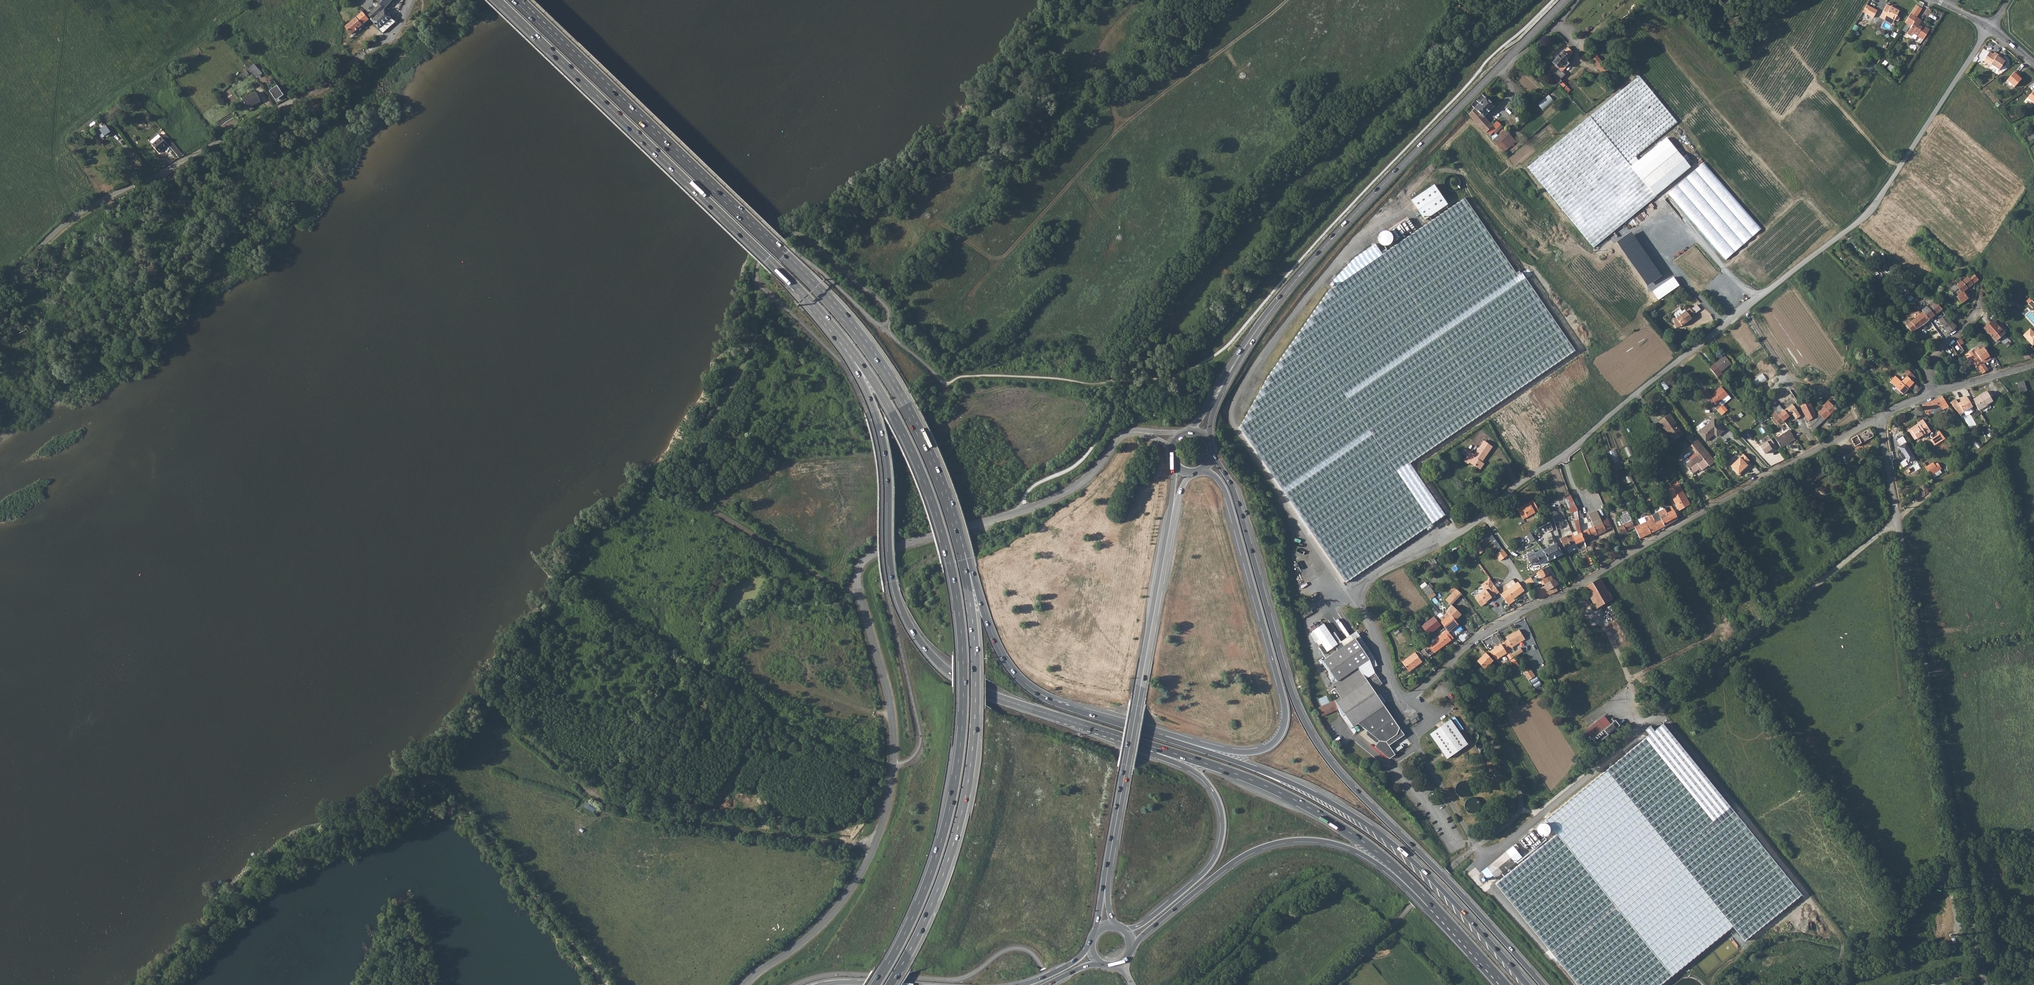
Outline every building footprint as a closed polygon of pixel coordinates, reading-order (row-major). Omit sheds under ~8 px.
[(369,9),(372,12),(369,15),(372,18),(371,19),(382,31),(395,20),(385,9),(393,0),(376,0),(380,4),(377,8),(374,5),(369,9)] [(1917,3),(1907,19),(1913,22),(1912,25),(1907,32),(1911,35),(1913,32),(1923,39),(1929,29),(1925,26),(1924,27),(1918,23),(1921,20),(1915,16),(1917,14),(1918,14),(1923,7),(1917,3)] [(1873,17),(1877,10),(1866,4),(1864,8),(1867,9),(1865,13),(1873,17)] [(1886,4),(1879,17),(1883,19),(1885,16),(1893,21),(1894,20),(1897,21),(1900,16),(1897,15),(1899,9),(1894,6),(1893,8),(1886,4)] [(363,12),(346,27),(354,36),(366,26),(364,24),(370,19),(363,12)] [(1551,74),(1550,75),(1556,81),(1557,82),(1565,75),(1562,71),(1570,63),(1566,60),(1570,56),(1569,56),(1573,52),(1568,47),(1565,51),(1564,50),(1552,62),(1553,63),(1550,67),(1551,68),(1548,71),(1551,74)] [(1588,54),(1592,60),(1603,73),(1608,69),(1602,63),(1597,56),(1596,57),(1591,51),(1588,54)] [(1991,65),(1992,64),(1999,69),(2005,61),(2002,59),(2000,57),(2001,56),(2001,55),(1994,51),(1993,54),(1989,51),(1984,60),(1991,65)] [(254,64),(249,68),(252,72),(257,68),(254,64)] [(257,68),(252,72),(256,78),(262,73),(257,68)] [(2016,71),(2007,80),(2015,87),(2022,79),(2018,76),(2020,74),(2016,71)] [(1635,156),(1654,141),(1677,122),(1657,96),(1640,76),(1614,97),(1595,111),(1579,124),(1561,139),(1528,165),(1594,246),(1628,219),(1648,202),(1656,196),(1655,195),(1642,180),(1650,173),(1638,159),(1636,157),(1635,156)] [(285,95),(278,86),(270,91),(277,100),(285,95)] [(256,92),(243,99),(247,108),(261,101),(256,92)] [(1485,97),(1469,114),(1487,135),(1488,133),(1490,135),(1500,125),(1497,121),(1492,126),(1483,117),(1494,106),(1485,97)] [(1469,114),(1468,115),(1470,116),(1488,137),(1490,135),(1488,133),(1487,135),(1469,114)] [(107,126),(98,133),(102,139),(107,136),(108,138),(112,135),(110,133),(111,132),(107,126)] [(1493,141),(1501,150),(1513,139),(1504,130),(1493,141)] [(184,156),(166,134),(153,145),(160,153),(169,146),(179,158),(184,156)] [(1638,159),(1650,173),(1678,150),(1666,137),(1638,159)] [(1513,139),(1501,150),(1503,153),(1515,142),(1513,139)] [(1650,173),(1642,180),(1655,195),(1691,166),(1678,150),(1650,173)] [(1762,229),(1703,162),(1668,193),(1725,260),(1762,229)] [(1411,201),(1424,220),(1446,205),(1433,186),(1411,201)] [(1575,351),(1522,274),(1517,276),(1463,200),(1382,255),(1375,245),(1352,258),(1332,281),(1334,286),(1328,291),(1304,323),(1409,464),(1538,376),(1575,351)] [(1407,219),(1390,230),(1397,239),(1413,228),(1407,219)] [(1374,237),(1384,251),(1395,243),(1385,229),(1374,237)] [(1632,233),(1618,243),(1647,286),(1661,276),(1632,233)] [(1973,272),(1956,286),(1957,287),(1962,291),(1954,297),(1960,303),(1967,299),(1963,292),(1965,290),(1978,280),(1978,279),(1973,272)] [(1943,290),(1938,294),(1943,299),(1944,298),(1947,302),(1952,297),(1948,293),(1947,293),(1943,290)] [(1930,297),(1926,301),(1931,305),(1932,305),(1937,313),(1942,310),(1941,309),(1937,304),(1935,302),(1933,300),(1930,297)] [(1698,304),(1692,307),(1695,313),(1701,310),(1698,304)] [(1931,305),(1928,308),(1934,316),(1937,313),(1932,305),(1931,305)] [(1946,305),(1941,309),(1942,310),(1945,315),(1949,320),(1954,316),(1946,305)] [(1926,307),(1921,310),(1923,312),(1929,319),(1934,316),(1928,308),(1926,307)] [(1676,318),(1673,319),(1676,328),(1682,326),(1685,324),(1687,323),(1687,324),(1693,320),(1692,319),(1696,316),(1690,308),(1676,318)] [(1912,320),(1906,325),(1912,332),(1917,328),(1923,325),(1925,327),(1931,322),(1929,319),(1923,312),(1912,320)] [(1941,318),(1939,320),(1943,326),(1950,321),(1949,320),(1945,315),(1941,318)] [(1993,320),(1984,328),(1995,340),(2004,333),(1993,320)] [(1950,321),(1943,326),(1949,333),(1955,327),(1950,321)] [(1264,381),(1239,427),(1344,583),(1443,516),(1409,464),(1304,323),(1264,381)] [(2023,334),(2032,344),(2033,342),(2033,332),(2030,328),(2023,334)] [(1957,340),(1951,346),(1957,353),(1958,355),(1964,350),(1958,341),(1957,340)] [(1984,363),(1983,361),(1990,357),(1984,347),(1981,349),(1980,348),(1975,351),(1974,350),(1969,353),(1982,373),(1988,369),(1984,363)] [(1724,355),(1709,368),(1718,377),(1722,374),(1720,372),(1731,363),(1724,355)] [(1895,376),(1890,382),(1896,387),(1900,390),(1899,391),(1903,394),(1909,386),(1917,394),(1921,389),(1906,376),(1901,381),(1895,376)] [(2024,380),(2017,382),(2020,391),(2027,391),(2024,380)] [(1705,388),(1701,392),(1717,408),(1723,414),(1728,409),(1724,404),(1731,397),(1721,386),(1711,395),(1705,388)] [(1986,390),(1972,399),(1978,409),(1993,401),(1986,390)] [(1806,395),(1798,400),(1801,407),(1808,420),(1815,413),(1806,395)] [(1943,395),(1921,404),(1924,411),(1926,414),(1937,410),(1935,406),(1939,405),(1941,408),(1948,405),(1943,395)] [(1972,406),(1966,396),(1962,398),(1963,400),(1961,401),(1958,403),(1956,399),(1951,402),(1953,406),(1959,414),(1962,414),(1964,413),(1963,411),(1972,406)] [(1815,413),(1808,420),(1814,433),(1817,431),(1815,428),(1835,409),(1828,401),(1823,405),(1825,406),(1815,413)] [(1778,413),(1778,414),(1783,420),(1792,413),(1796,419),(1801,415),(1791,403),(1784,410),(1779,414),(1778,413)] [(1669,414),(1658,422),(1665,431),(1666,430),(1674,439),(1682,433),(1674,423),(1676,422),(1669,414)] [(1783,420),(1778,414),(1772,419),(1772,420),(1767,424),(1770,427),(1772,425),(1775,428),(1783,420)] [(1706,440),(1715,433),(1717,431),(1719,434),(1724,430),(1715,418),(1699,430),(1706,440)] [(1911,431),(1916,439),(1921,436),(1922,437),(1930,432),(1922,420),(1917,423),(1918,424),(1919,425),(1911,431)] [(1873,427),(1861,433),(1866,441),(1876,435),(1875,430),(1873,427)] [(1790,430),(1775,439),(1781,448),(1795,440),(1790,430)] [(1861,433),(1851,438),(1855,446),(1866,441),(1861,433)] [(1937,434),(1929,439),(1933,444),(1940,439),(1937,434)] [(1905,444),(1907,443),(1902,436),(1895,441),(1900,448),(1899,448),(1902,453),(1899,455),(1902,459),(1905,457),(1906,459),(1899,464),(1903,469),(1908,466),(1906,462),(1907,461),(1908,463),(1914,459),(1905,444)] [(1706,447),(1699,438),(1692,444),(1699,453),(1690,460),(1688,457),(1685,459),(1684,460),(1684,462),(1683,463),(1684,464),(1685,464),(1686,463),(1694,473),(1701,466),(1703,469),(1709,464),(1710,465),(1717,460),(1706,447)] [(1772,438),(1760,445),(1765,453),(1777,447),(1772,438)] [(1470,452),(1463,461),(1468,464),(1470,461),(1475,464),(1476,466),(1479,469),(1484,462),(1482,461),(1492,446),(1484,441),(1474,455),(1470,452)] [(1751,460),(1745,453),(1732,465),(1741,475),(1746,470),(1745,469),(1746,467),(1749,465),(1748,463),(1751,460)] [(1931,461),(1924,466),(1929,475),(1940,466),(1936,461),(1933,464),(1931,461)] [(1677,484),(1667,490),(1679,511),(1690,505),(1677,484)] [(1577,509),(1571,495),(1564,497),(1570,512),(1574,511),(1576,520),(1574,521),(1577,530),(1572,533),(1573,536),(1574,536),(1576,541),(1577,542),(1577,543),(1584,540),(1580,532),(1580,531),(1579,519),(1578,515),(1577,509)] [(1526,506),(1518,511),(1523,519),(1539,510),(1533,500),(1525,505),(1526,506)] [(1624,511),(1619,514),(1623,525),(1621,526),(1619,527),(1622,533),(1625,531),(1635,527),(1635,526),(1631,518),(1628,508),(1624,511)] [(1664,508),(1652,515),(1659,529),(1666,526),(1678,519),(1673,509),(1667,513),(1664,508)] [(1593,526),(1580,532),(1584,540),(1612,528),(1607,518),(1602,520),(1597,510),(1589,513),(1593,526)] [(1651,519),(1635,527),(1640,538),(1659,529),(1652,515),(1650,516),(1651,519)] [(1650,519),(1635,526),(1635,527),(1651,519),(1650,516),(1648,516),(1650,519)] [(1558,517),(1553,519),(1555,524),(1557,529),(1562,527),(1558,517)] [(1526,533),(1527,535),(1530,542),(1535,540),(1531,533),(1529,534),(1528,532),(1526,533)] [(1571,533),(1561,538),(1566,548),(1577,543),(1577,542),(1576,541),(1574,536),(1573,536),(1572,536),(1571,533)] [(1547,538),(1552,545),(1558,542),(1556,535),(1554,535),(1547,538)] [(1494,545),(1499,551),(1502,549),(1498,542),(1494,545)] [(1552,545),(1543,549),(1549,559),(1563,553),(1558,542),(1552,545)] [(1534,545),(1524,550),(1527,556),(1522,559),(1527,567),(1530,565),(1532,565),(1540,560),(1541,562),(1549,559),(1543,549),(1537,552),(1534,545)] [(1507,556),(1503,549),(1499,552),(1496,555),(1500,561),(1507,556)] [(1546,566),(1539,571),(1546,583),(1553,578),(1551,572),(1549,572),(1546,566)] [(1530,577),(1525,580),(1529,585),(1534,582),(1530,577)] [(1546,583),(1545,586),(1549,593),(1549,595),(1562,588),(1559,582),(1558,583),(1554,577),(1553,578),(1546,583)] [(1499,591),(1489,578),(1482,584),(1486,589),(1485,590),(1475,598),(1482,606),(1487,603),(1486,602),(1499,591)] [(1601,578),(1584,587),(1596,609),(1600,607),(1612,599),(1601,578)] [(1525,590),(1519,581),(1516,583),(1514,580),(1513,580),(1507,584),(1507,585),(1509,588),(1501,594),(1509,603),(1515,599),(1514,598),(1525,590)] [(1545,586),(1534,592),(1537,599),(1549,593),(1545,586)] [(1456,589),(1446,600),(1449,604),(1458,595),(1460,597),(1462,595),(1456,589)] [(1449,604),(1451,606),(1460,597),(1458,595),(1449,604)] [(1439,619),(1440,619),(1447,630),(1448,632),(1460,624),(1457,620),(1453,614),(1456,611),(1456,610),(1452,606),(1446,611),(1447,612),(1447,613),(1440,618),(1439,619)] [(1453,614),(1457,620),(1461,615),(1456,610),(1456,611),(1453,614)] [(1435,616),(1423,625),(1430,634),(1441,625),(1435,616)] [(1323,623),(1312,630),(1326,651),(1337,644),(1323,623)] [(1507,638),(1505,640),(1511,649),(1513,647),(1513,646),(1525,638),(1519,628),(1513,632),(1512,632),(1506,636),(1507,638)] [(1435,641),(1420,652),(1425,658),(1454,638),(1448,632),(1447,630),(1434,640),(1435,641)] [(1356,633),(1341,643),(1343,647),(1353,641),(1354,640),(1369,660),(1372,667),(1376,665),(1373,658),(1356,633)] [(1326,659),(1323,662),(1337,683),(1329,688),(1334,699),(1329,701),(1330,703),(1319,709),(1323,717),(1339,711),(1342,716),(1345,714),(1354,726),(1359,723),(1381,740),(1387,741),(1397,734),(1399,727),(1384,705),(1373,689),(1382,683),(1375,673),(1372,667),(1369,660),(1354,640),(1353,641),(1343,647),(1341,643),(1337,644),(1326,651),(1322,654),(1326,659)] [(1510,649),(1504,641),(1498,645),(1496,644),(1494,646),(1494,648),(1493,648),(1499,657),(1506,652),(1509,658),(1514,656),(1510,649)] [(1419,664),(1414,656),(1417,654),(1416,652),(1403,662),(1410,671),(1419,664)] [(1417,654),(1414,656),(1419,664),(1423,661),(1417,654)] [(1485,654),(1477,662),(1484,669),(1493,661),(1485,654)] [(1530,668),(1525,671),(1530,679),(1535,676),(1530,668)] [(1530,680),(1533,684),(1539,680),(1537,676),(1530,680)] [(1621,725),(1616,719),(1612,722),(1605,714),(1585,730),(1597,744),(1621,725)] [(1450,720),(1429,734),(1446,758),(1467,744),(1450,720)] [(1494,882),(1577,984),(1659,984),(1734,925),(1747,940),(1803,894),(1667,726),(1611,772),(1606,766),(1543,816),(1556,832),(1494,882)] [(1404,734),(1399,727),(1397,734),(1387,741),(1381,740),(1376,746),(1391,758),(1397,753),(1390,744),(1404,734)] [(1463,792),(1470,789),(1467,781),(1460,784),(1463,792)] [(1469,798),(1468,812),(1478,813),(1480,799),(1469,798)] [(587,803),(583,801),(581,806),(591,811),(594,805),(587,801),(587,803)] [(1519,841),(1526,849),(1532,845),(1534,848),(1541,842),(1532,830),(1519,841)] [(1506,851),(1481,871),(1488,879),(1493,875),(1495,878),(1515,862),(1506,851)]
